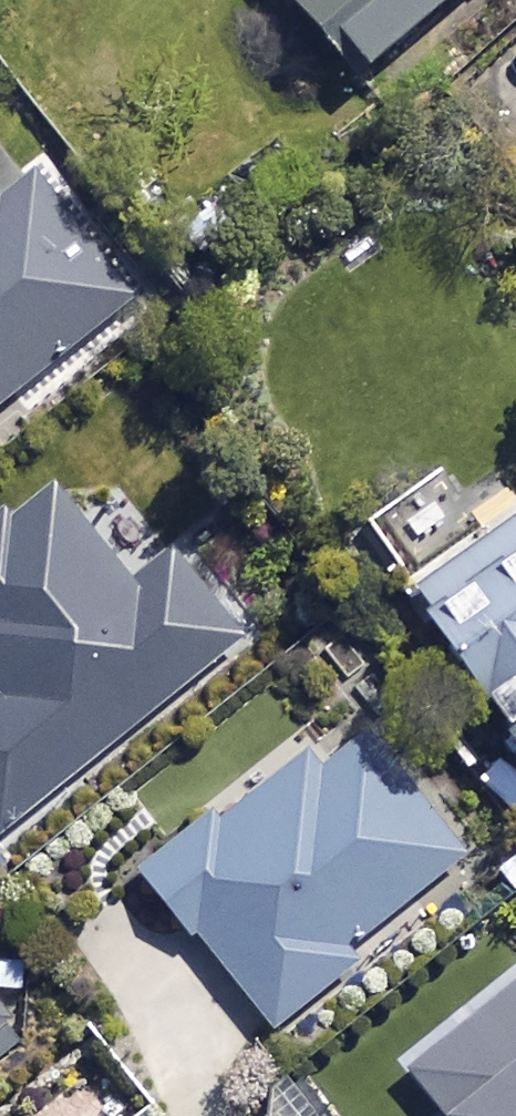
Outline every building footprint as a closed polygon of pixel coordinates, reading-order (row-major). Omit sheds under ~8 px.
[(351,77),(443,0),(287,0),(351,77)] [(482,62),(515,109),(515,37),(482,62)] [(134,301),(35,175),(0,202),(0,407),(134,301)] [(245,645),(172,553),(131,584),(56,488),(21,516),(14,507),(0,518),(0,837),(245,645)] [(464,541),(429,491),(395,515),(424,557),(396,577),(515,749),(515,505),(464,541)] [(464,852),(362,734),(318,771),(302,752),(217,825),(202,808),(132,867),(275,1032),(350,967),(342,958),(464,852)] [(405,1070),(442,1115),(515,1115),(515,979),(405,1070)] [(23,1038),(0,1009),(0,1056),(23,1038)]
